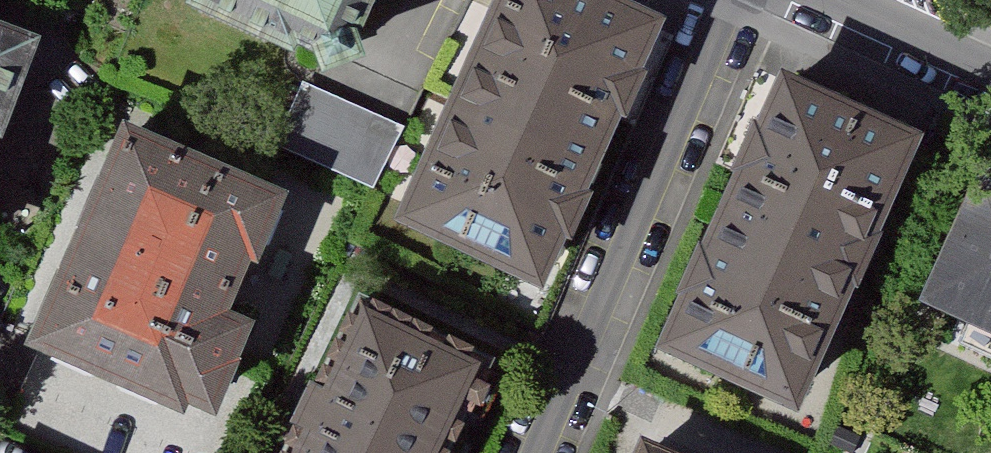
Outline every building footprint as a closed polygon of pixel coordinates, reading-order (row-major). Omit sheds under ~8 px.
[(198,19),(300,65),(303,57),(325,64),(336,90),(372,76),(363,56),(388,0),(208,0),(198,19)] [(591,0),(514,0),(413,225),(540,281),(654,28),(591,0)] [(0,39),(0,135),(31,50),(0,39)] [(303,87),(279,148),(315,162),(338,101),(303,87)] [(910,154),(774,92),(657,347),(793,409),(910,154)] [(350,160),(363,119),(338,111),(324,152),(350,160)] [(277,205),(134,145),(46,349),(184,407),(188,397),(213,407),(243,339),(218,328),(246,261),(252,264),(277,205)] [(972,181),(914,304),(990,337),(990,190),(972,181)] [(365,307),(296,452),(448,452),(489,366),(365,307)]
